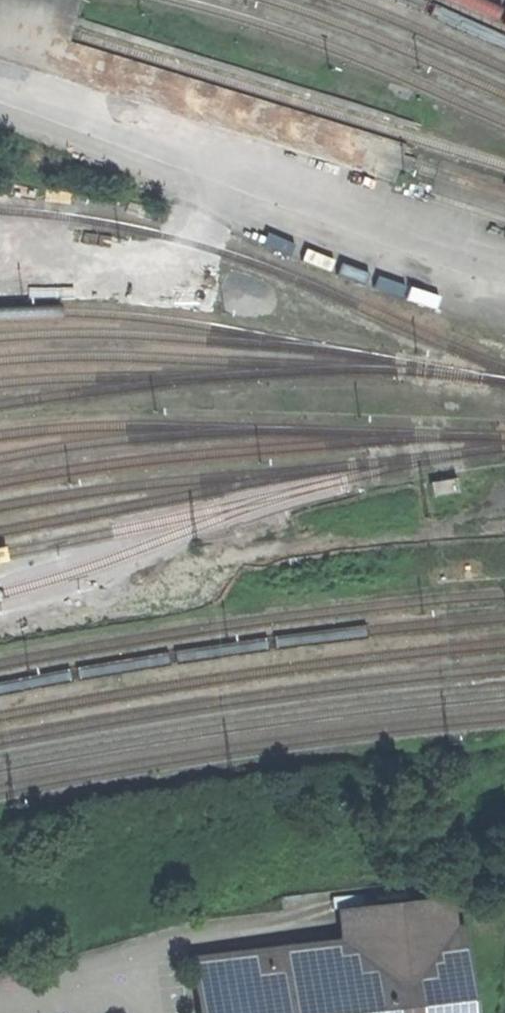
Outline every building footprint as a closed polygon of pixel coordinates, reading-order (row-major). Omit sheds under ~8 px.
[(348,911),(352,942),(191,960),(195,997),(203,996),(205,1012),(472,1012),(463,929),(452,930),(448,900),(348,911)]
